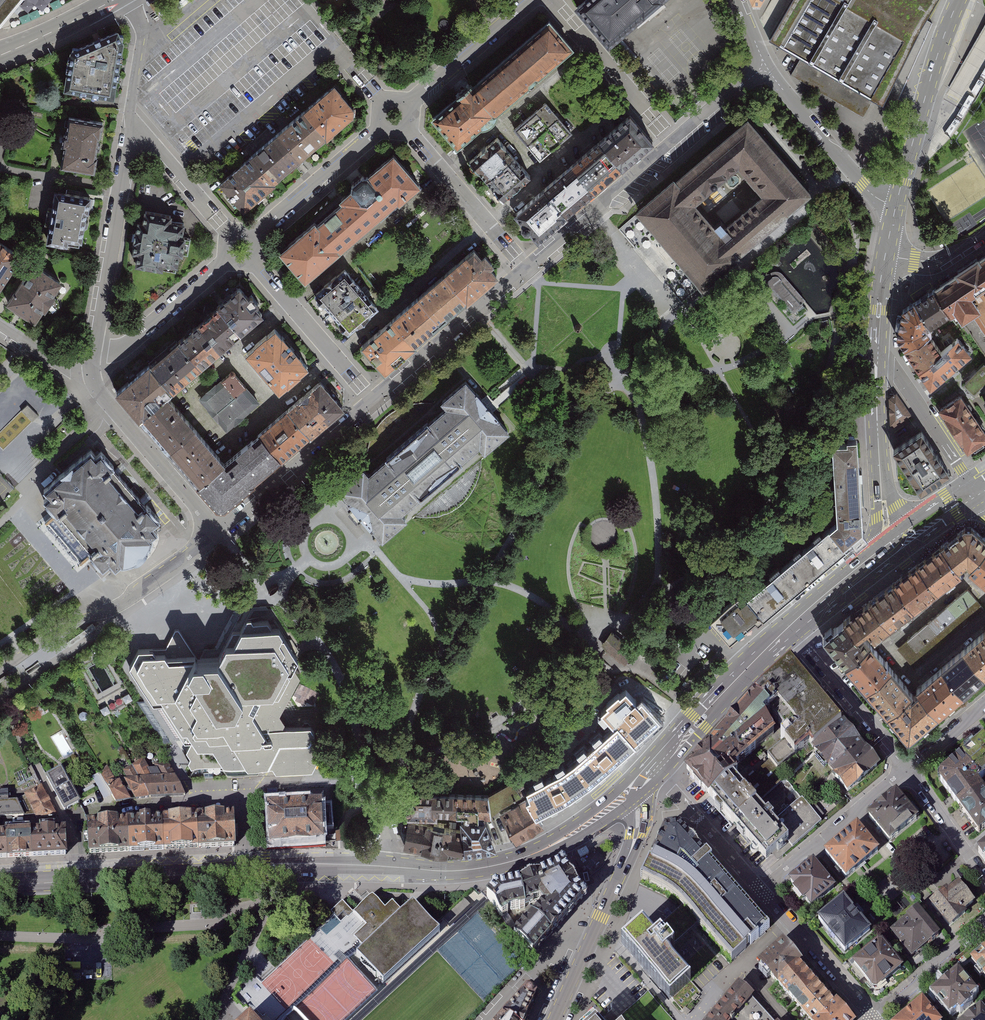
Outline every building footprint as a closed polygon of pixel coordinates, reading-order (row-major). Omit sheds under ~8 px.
[(21,0),(0,0),(0,25),(21,0)] [(149,4),(154,13),(166,5),(163,0),(155,0),(149,4)] [(575,4),(609,43),(659,0),(579,0),(575,4)] [(766,41),(774,45),(797,58),(787,76),(859,118),(869,100),(879,105),(922,23),(925,19),(935,0),(790,0),(766,41)] [(546,20),(428,120),(454,150),(572,50),(546,20)] [(64,57),(59,96),(110,105),(119,48),(113,34),(64,57)] [(334,85),(304,111),(327,139),(348,119),(353,116),(353,108),(351,105),(341,93),(339,89),(334,85)] [(544,104),(513,131),(540,161),(571,134),(544,104)] [(304,111),(273,141),(296,168),(327,139),(304,111)] [(103,121),(70,115),(61,165),(95,171),(103,121)] [(626,115),(509,215),(535,245),(652,144),(626,115)] [(811,200),(746,125),(674,186),(673,184),(633,218),(700,296),(739,263),(738,261),(811,200)] [(496,138),(467,163),(500,201),(529,177),(496,138)] [(273,141),(248,163),(270,189),(296,168),(273,141)] [(390,154),(276,252),(302,283),(417,185),(390,154)] [(216,190),(240,217),(272,191),(270,189),(248,163),(216,190)] [(89,198),(51,192),(43,243),(81,249),(89,198)] [(135,218),(129,266),(174,271),(176,255),(188,256),(191,237),(182,236),(183,224),(135,218)] [(18,258),(0,246),(0,285),(18,258)] [(472,249),(357,349),(382,377),(496,277),(472,249)] [(964,274),(984,309),(984,260),(964,274)] [(767,273),(757,261),(752,265),(762,277),(767,273)] [(2,303),(31,323),(60,282),(32,262),(2,303)] [(344,273),(316,297),(346,332),(374,307),(344,273)] [(964,274),(929,297),(945,323),(950,331),(956,327),(962,326),(984,312),(984,309),(964,274)] [(772,279),(762,288),(793,325),(807,312),(778,278),(776,278),(774,278),(772,279)] [(262,314),(238,286),(115,392),(219,513),(341,408),(318,381),(222,463),(165,397),(262,314)] [(925,336),(945,323),(929,297),(909,311),(925,336)] [(926,338),(909,311),(896,319),(895,347),(902,359),(925,344),(927,342),(926,338)] [(962,326),(984,363),(984,312),(962,326)] [(272,326),(239,355),(276,397),(309,368),(272,326)] [(913,380),(936,361),(925,344),(902,359),(913,380)] [(936,361),(913,380),(925,398),(966,363),(953,347),(936,361)] [(984,385),(984,371),(982,368),(961,388),(971,399),(984,385)] [(258,405),(231,372),(198,399),(225,432),(258,405)] [(360,476),(335,497),(379,548),(404,526),(400,521),(478,454),(483,460),(507,439),(463,388),(438,410),(443,415),(365,482),(360,476)] [(967,451),(984,440),(984,428),(961,391),(960,392),(958,390),(943,400),(944,402),(939,406),(967,451)] [(891,426),(895,428),(912,417),(897,393),(890,399),(891,426)] [(23,410),(33,418),(37,414),(27,406),(23,410)] [(922,428),(893,447),(921,491),(950,473),(922,428)] [(865,530),(859,438),(848,438),(849,442),(833,443),(838,521),(830,528),(847,548),(853,544),(853,540),(865,530)] [(32,467),(11,446),(0,457),(0,462),(18,481),(32,467)] [(158,526),(93,451),(42,496),(48,503),(44,507),(54,518),(90,560),(88,561),(101,575),(108,569),(114,576),(119,571),(126,571),(135,568),(141,564),(148,556),(150,549),(150,544),(156,539),(150,533),(158,526)] [(81,568),(88,561),(90,560),(54,518),(44,526),(81,568)] [(791,559),(809,580),(847,548),(830,528),(791,559)] [(984,556),(984,551),(968,537),(964,534),(960,537),(935,556),(954,579),(962,574),(966,578),(984,556)] [(912,575),(933,601),(960,580),(954,579),(935,556),(912,575)] [(966,578),(964,580),(984,598),(984,556),(966,578)] [(765,617),(809,580),(791,559),(747,595),(765,617)] [(888,594),(910,621),(933,601),(912,575),(888,594)] [(760,621),(765,617),(747,595),(743,590),(711,617),(730,641),(756,618),(760,621)] [(864,613),(886,640),(910,621),(888,594),(864,613)] [(964,597),(943,615),(952,626),(974,609),(964,597)] [(952,626),(943,634),(952,644),(982,619),(974,609),(952,626)] [(860,647),(867,656),(886,640),(864,613),(840,633),(856,651),(860,647)] [(943,615),(933,623),(943,634),(952,626),(943,615)] [(265,620),(244,621),(239,631),(230,631),(212,662),(185,663),(183,669),(154,671),(147,660),(139,675),(182,743),(189,743),(182,753),(190,767),(195,767),(189,778),(224,775),(226,779),(257,776),(262,766),(267,766),(275,772),(309,769),(321,749),(307,728),(279,729),(282,724),(276,715),(297,676),(291,665),(294,660),(276,630),(270,630),(265,620)] [(96,628),(92,623),(66,642),(69,646),(96,628)] [(933,623),(923,632),(932,643),(943,634),(933,623)] [(816,645),(842,676),(867,656),(860,647),(856,651),(840,633),(837,628),(816,645)] [(923,632),(913,640),(923,651),(932,643),(923,632)] [(923,651),(912,661),(920,672),(952,644),(943,634),(932,643),(923,651)] [(902,649),(912,661),(923,651),(913,640),(902,649)] [(984,684),(984,648),(981,644),(959,662),(981,688),(984,684)] [(920,672),(902,649),(893,656),(911,678),(920,672)] [(842,676),(862,701),(887,680),(867,656),(842,676)] [(960,705),(981,688),(959,662),(938,679),(960,705)] [(838,736),(787,677),(752,710),(767,728),(783,746),(776,752),(777,754),(762,765),(764,768),(773,779),(788,765),(790,768),(805,755),(808,759),(838,736)] [(934,726),(960,705),(938,679),(912,700),(934,726)] [(882,725),(907,704),(887,680),(862,701),(882,725)] [(543,781),(522,791),(524,795),(535,812),(574,791),(599,773),(632,741),(657,716),(640,698),(636,702),(623,687),(599,710),(613,726),(543,781)] [(903,751),(934,726),(912,700),(907,704),(882,725),(903,751)] [(752,710),(733,728),(744,742),(757,757),(770,746),(760,734),(767,728),(752,710)] [(729,780),(757,757),(744,742),(733,728),(706,756),(729,780)] [(984,774),(984,734),(960,756),(977,781),(984,774)] [(806,760),(824,782),(858,755),(840,735),(838,736),(808,759),(806,760)] [(841,804),(876,775),(858,755),(824,782),(841,804)] [(706,756),(680,782),(705,810),(710,806),(729,789),(734,784),(729,780),(706,756)] [(977,781),(960,756),(942,770),(940,779),(956,797),(977,781)] [(144,762),(132,768),(133,770),(139,779),(153,779),(144,762)] [(171,765),(154,766),(159,779),(176,778),(171,765)] [(107,768),(98,772),(114,804),(131,802),(120,782),(116,783),(107,768)] [(764,768),(733,793),(750,813),(780,787),(773,779),(764,768)] [(60,770),(45,778),(63,812),(78,804),(60,770)] [(139,779),(133,770),(123,773),(126,781),(124,781),(134,801),(150,801),(139,779)] [(153,779),(139,779),(150,801),(186,799),(176,778),(159,779),(153,779)] [(520,789),(512,778),(486,792),(492,813),(520,794),(518,790),(520,789)] [(977,781),(956,797),(979,832),(984,827),(984,791),(977,781)] [(41,787),(24,796),(38,823),(55,814),(41,787)] [(402,803),(408,819),(436,819),(436,813),(450,813),(450,791),(415,789),(402,803)] [(705,810),(726,833),(750,813),(733,793),(729,789),(705,810)] [(897,790),(868,814),(890,840),(919,817),(897,790)] [(486,792),(450,791),(450,813),(457,814),(485,813),(492,813),(486,792)] [(25,820),(15,802),(8,803),(6,792),(0,792),(0,821),(25,820)] [(524,795),(499,812),(517,841),(543,825),(535,812),(524,795)] [(322,802),(269,804),(270,825),(270,845),(323,843),(322,802)] [(784,851),(786,854),(814,829),(794,807),(766,831),(784,851)] [(436,819),(408,819),(401,846),(446,853),(463,851),(463,849),(457,814),(450,813),(436,813),(436,819)] [(485,813),(457,814),(463,849),(497,843),(485,813)] [(760,872),(784,851),(766,831),(750,813),(726,833),(760,872)] [(233,815),(194,817),(196,849),(234,847),(233,815)] [(194,817),(160,819),(162,850),(196,849),(194,817)] [(160,819),(126,821),(128,852),(162,850),(160,819)] [(126,821),(86,823),(88,854),(128,852),(126,821)] [(857,823),(824,850),(846,878),(880,850),(857,823)] [(65,828),(31,829),(32,856),(66,855),(65,828)] [(31,829),(6,831),(7,857),(32,856),(31,829)] [(680,832),(668,834),(642,890),(661,897),(673,905),(684,914),(698,929),(712,945),(733,969),(772,934),(740,899),(680,832)] [(976,851),(984,863),(984,844),(976,851)] [(812,856),(787,877),(793,884),(790,887),(801,900),(804,898),(809,904),(834,883),(812,856)] [(585,905),(562,874),(548,879),(505,893),(483,900),(500,926),(521,918),(528,914),(534,920),(510,946),(531,966),(553,941),(571,921),(585,905)] [(947,887),(930,901),(950,925),(967,912),(965,909),(976,900),(959,880),(949,889),(947,887)] [(843,895),(817,917),(844,951),(871,928),(843,895)] [(440,931),(413,902),(402,911),(395,904),(387,911),(375,897),(357,914),(369,927),(356,940),(363,948),(360,951),(357,954),(383,983),(440,931)] [(917,906),(890,928),(913,956),(940,933),(917,906)] [(698,929),(684,914),(671,926),(658,938),(661,940),(665,937),(678,952),(686,968),(712,945),(698,929)] [(657,943),(643,929),(623,947),(672,1002),(693,982),(672,958),(678,952),(665,937),(661,940),(657,943)] [(877,940),(852,961),(872,986),(877,986),(903,964),(882,940),(877,940)] [(970,958),(984,977),(984,947),(970,958)] [(780,948),(754,971),(774,994),(775,992),(797,973),(800,971),(780,948)] [(348,958),(295,1007),(306,1019),(343,1019),(377,989),(348,958)] [(958,968),(931,990),(951,1015),(959,1009),(962,1012),(973,1003),(970,999),(978,993),(958,968)] [(815,993),(797,973),(775,992),(793,1011),(815,993)] [(736,989),(709,1019),(738,1019),(752,1003),(736,989)] [(815,993),(793,1011),(800,1019),(822,1019),(831,1012),(815,993)] [(899,1019),(940,1019),(924,1000),(899,1019)] [(834,1009),(831,1012),(822,1019),(844,1019),(834,1009)] [(968,1019),(984,1019),(984,1017),(979,1010),(968,1019)]
